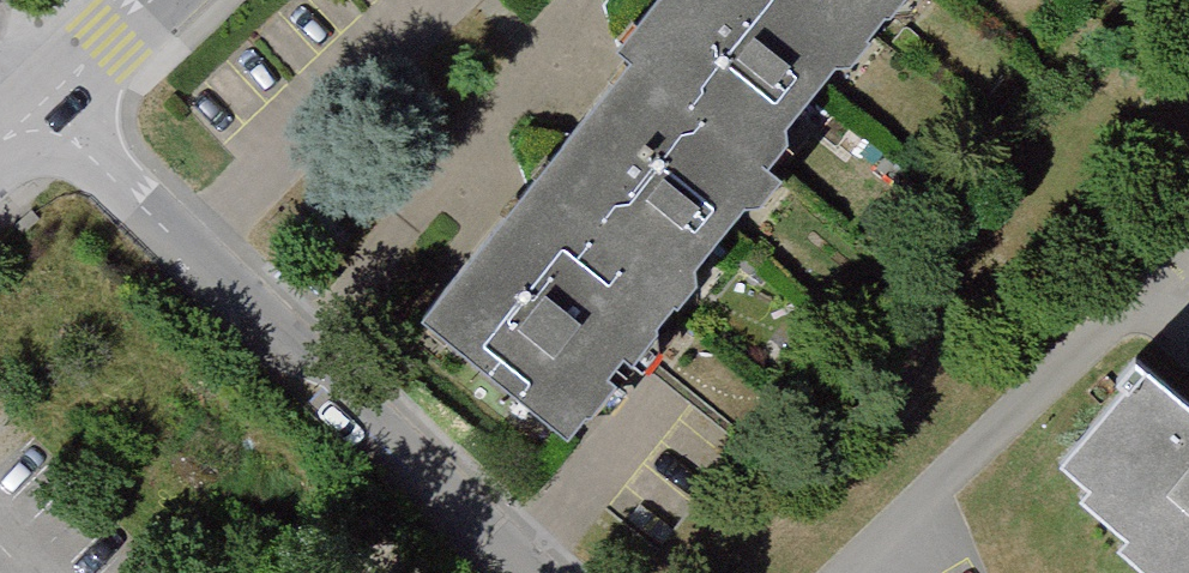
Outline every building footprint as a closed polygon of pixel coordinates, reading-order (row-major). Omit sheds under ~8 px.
[(614,30),(627,40),(758,142),(855,19),(832,0),(638,0),(614,30)] [(855,19),(871,0),(832,0),(855,19)] [(758,142),(627,40),(524,168),(665,281),(768,150),(758,142)] [(524,168),(421,296),(561,409),(665,281),(524,168)] [(1143,358),(1123,379),(1132,387),(1073,457),(1103,482),(1095,491),(1140,529),(1128,543),(1163,572),(1188,572),(1188,396),(1143,358)]
